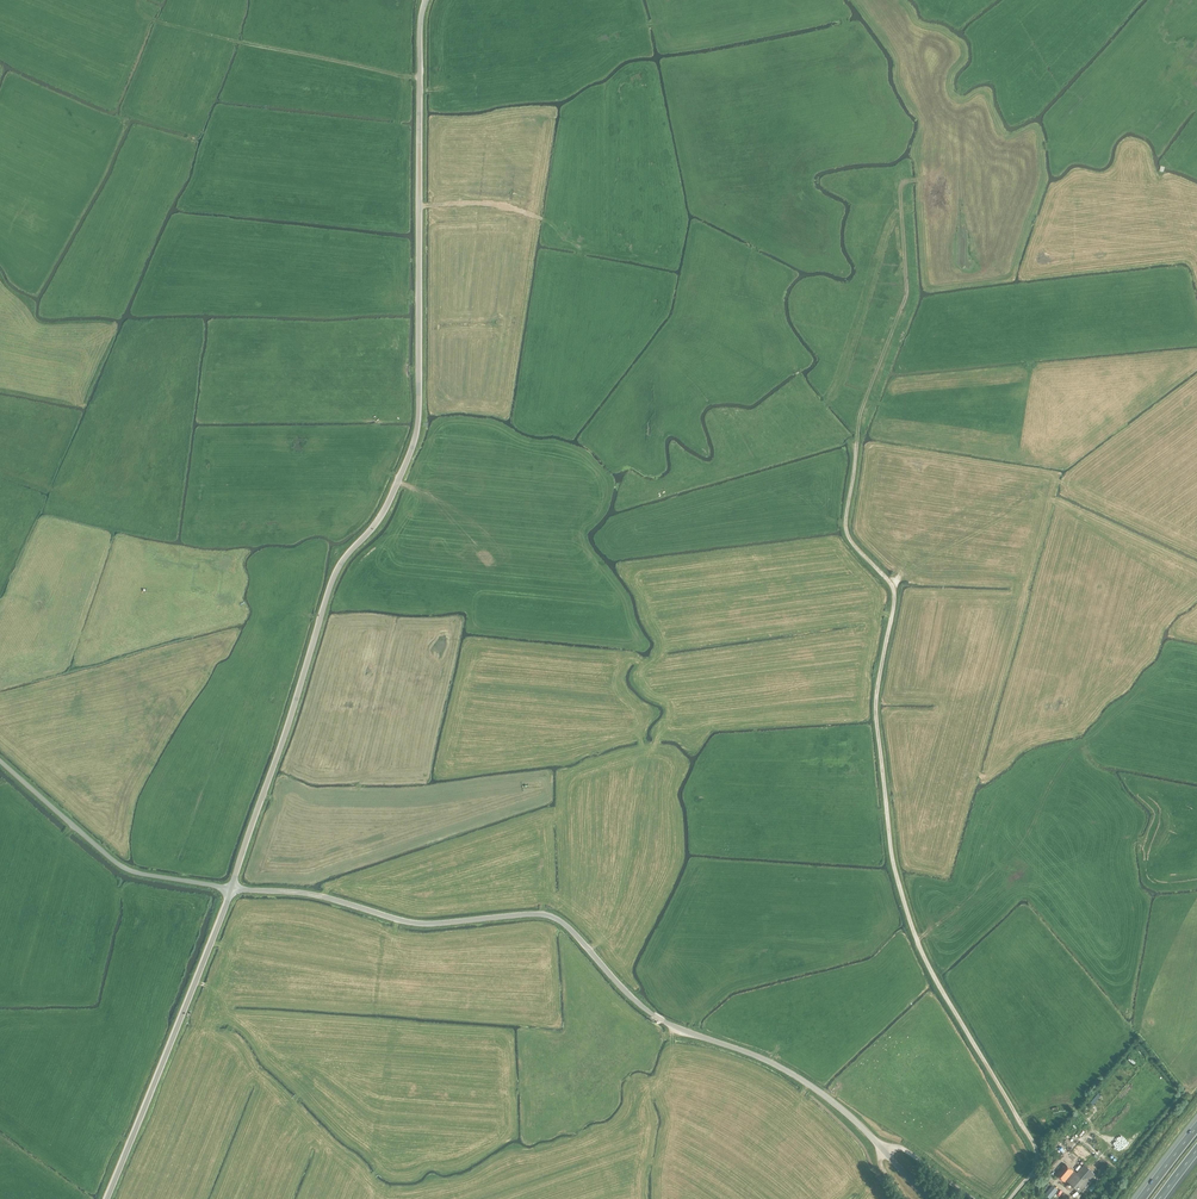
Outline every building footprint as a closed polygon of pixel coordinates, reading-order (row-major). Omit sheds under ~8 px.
[(1066,1181),(1075,1171),(1065,1163),(1056,1175),(1065,1182),(1066,1181)] [(1080,1192),(1095,1175),(1084,1165),(1077,1173),(1075,1171),(1066,1181),(1080,1192)] [(1059,1193),(1048,1184),(1042,1191),(1051,1198),(1054,1198),(1059,1193)]
